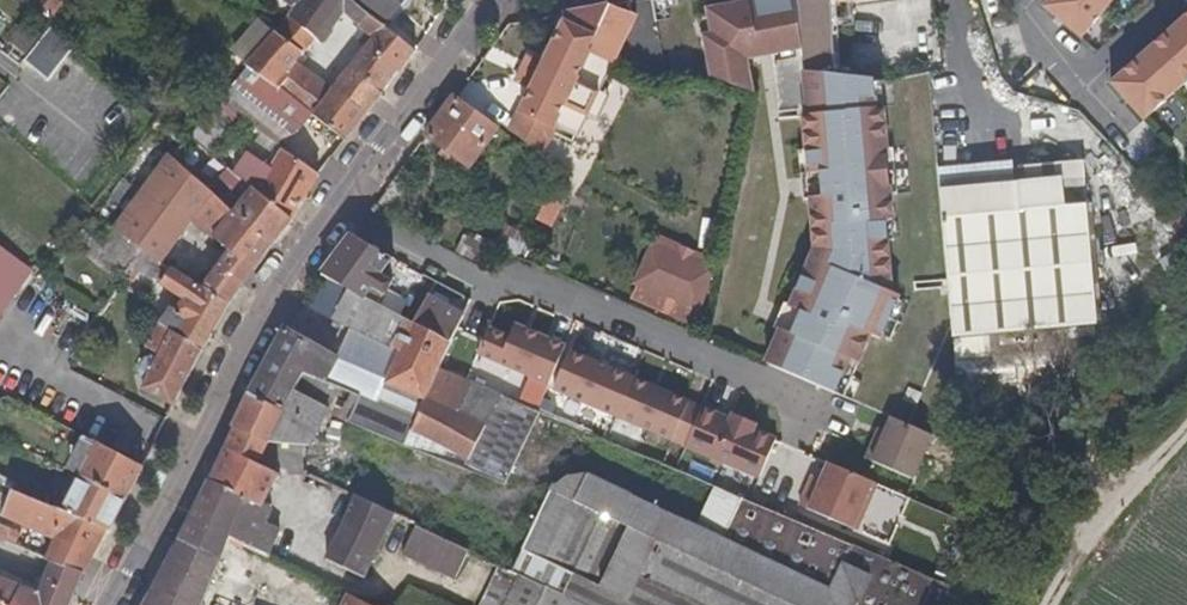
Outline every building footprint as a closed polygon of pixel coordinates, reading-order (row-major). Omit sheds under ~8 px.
[(32,10),(54,27),(75,0),(40,0),(32,10)] [(296,10),(304,0),(282,0),(296,10)] [(296,10),(288,20),(316,41),(322,47),(345,15),(359,27),(368,16),(348,0),(304,0),(296,10)] [(386,24),(406,0),(355,0),(386,24)] [(607,6),(635,15),(642,0),(638,0),(607,6)] [(709,10),(714,35),(705,37),(707,47),(745,59),(801,47),(796,0),(760,0),(709,10)] [(801,47),(803,71),(833,75),(830,0),(796,0),(801,47)] [(1102,0),(1051,0),(1043,11),(1081,42),(1110,6),(1102,0)] [(563,15),(564,23),(595,39),(589,53),(611,65),(635,15),(607,6),(563,15)] [(359,27),(372,40),(362,53),(395,80),(415,53),(368,16),(359,27)] [(1178,26),(1186,36),(1186,17),(1178,26)] [(278,31),(265,46),(246,67),(299,106),(312,116),(333,91),(297,64),(316,41),(288,20),(278,31)] [(43,37),(24,23),(9,42),(28,57),(43,37)] [(595,39),(564,23),(521,113),(553,127),(589,53),(595,39)] [(1144,56),(1177,93),(1186,84),(1186,36),(1178,26),(1144,56)] [(265,46),(254,37),(236,57),(246,67),(265,46)] [(745,59),(707,47),(713,79),(752,93),(745,59)] [(0,55),(0,67),(13,78),(21,68),(1,53),(0,55)] [(362,53),(347,71),(380,98),(395,80),(362,53)] [(1177,93),(1144,56),(1112,86),(1144,123),(1177,93)] [(299,106),(246,67),(225,96),(212,112),(191,137),(212,156),(241,122),(259,98),(288,120),(299,106)] [(347,71),(333,91),(365,117),(380,98),(347,71)] [(806,173),(799,174),(801,201),(809,200),(813,250),(790,307),(782,305),(772,329),(779,333),(765,364),(844,399),(870,335),(880,340),(898,295),(888,291),(890,285),(885,219),(892,218),(890,192),(897,191),(893,147),(885,147),(880,81),(833,75),(803,71),(806,115),(802,115),(806,173)] [(225,82),(215,73),(207,81),(218,90),(225,82)] [(365,117),(333,91),(312,116),(315,118),(345,142),(365,117)] [(453,101),(427,136),(471,167),(497,132),(453,101)] [(244,153),(230,172),(254,190),(293,221),(318,177),(283,151),(269,171),(244,153)] [(940,193),(1060,182),(1060,184),(1083,181),(1083,163),(1010,169),(1010,163),(938,169),(940,193)] [(181,167),(169,186),(129,239),(159,263),(161,265),(192,220),(231,253),(203,292),(229,305),(272,248),(234,214),(181,167)] [(433,196),(446,180),(430,167),(417,183),(433,196)] [(1060,182),(940,193),(952,339),(1096,327),(1085,207),(1062,209),(1060,184),(1060,182)] [(254,190),(234,214),(272,248),(293,221),(254,190)] [(499,237),(471,223),(454,254),(485,271),(495,249),(499,237)] [(505,225),(499,237),(495,249),(515,257),(525,238),(505,225)] [(129,239),(118,231),(99,258),(128,280),(132,275),(147,285),(150,279),(159,263),(129,239)] [(323,275),(349,290),(374,304),(452,343),(459,327),(460,325),(414,301),(421,290),(395,277),(391,282),(383,278),(395,261),(355,238),(352,236),(323,275)] [(0,243),(0,314),(34,268),(0,243)] [(681,257),(652,244),(633,284),(663,298),(681,257)] [(716,272),(681,257),(663,298),(706,317),(716,272)] [(177,313),(171,309),(159,325),(160,326),(201,352),(229,305),(203,292),(161,265),(159,263),(150,279),(185,301),(177,313)] [(331,321),(354,331),(399,352),(384,384),(425,401),(440,370),(451,345),(452,343),(374,304),(349,290),(331,321)] [(156,358),(147,360),(140,372),(143,380),(147,383),(143,390),(174,407),(201,352),(160,326),(147,346),(162,355),(159,360),(156,358)] [(952,339),(959,414),(1021,408),(1019,383),(1078,378),(1076,353),(1098,351),(1096,327),(952,339)] [(339,361),(284,330),(249,396),(282,413),(302,373),(328,384),(339,361)] [(354,331),(339,361),(328,384),(358,397),(415,423),(425,401),(384,384),(399,352),(354,331)] [(484,358),(451,345),(440,370),(472,383),(484,358)] [(617,418),(633,379),(570,353),(553,391),(617,418)] [(440,370),(425,401),(415,423),(358,397),(348,422),(393,442),(505,485),(542,414),(477,385),(472,383),(440,370)] [(282,413),(249,396),(234,430),(236,431),(267,444),(309,447),(328,413),(348,422),(358,397),(328,384),(302,373),(282,413)] [(673,442),(690,403),(633,379),(617,418),(673,442)] [(729,420),(703,409),(684,451),(723,467),(725,463),(760,478),(777,440),(755,431),(754,431),(750,423),(739,418),(730,421),(729,420)] [(933,436),(891,419),(880,444),(874,441),(866,460),(914,481),(933,436)] [(267,444),(236,431),(210,481),(242,497),(227,535),(269,555),(281,529),(268,524),(274,510),(263,504),(278,474),(259,466),(267,444)] [(85,438),(68,472),(81,478),(125,501),(142,467),(85,438)] [(800,508),(858,532),(878,484),(829,464),(822,480),(817,494),(808,490),(800,508)] [(960,591),(740,498),(722,539),(696,526),(589,474),(568,476),(550,492),(512,571),(500,566),(480,604),(506,604),(520,576),(545,588),(537,604),(953,604),(960,591)] [(817,494),(822,480),(813,477),(808,490),(817,494)] [(125,501),(81,478),(64,513),(107,532),(109,532),(125,501)] [(227,535),(242,497),(210,481),(146,604),(200,604),(227,535)] [(740,498),(713,488),(696,526),(722,539),(740,498)] [(12,493),(2,519),(54,541),(45,560),(53,564),(83,576),(85,571),(107,532),(64,513),(18,495),(12,493)] [(367,502),(357,498),(327,560),(363,576),(393,515),(367,502)] [(6,544),(11,531),(0,526),(0,541),(6,544)] [(469,551),(416,526),(402,554),(455,579),(469,551)] [(7,604),(70,604),(83,576),(53,564),(39,594),(22,587),(21,589),(0,580),(0,602),(7,604)] [(520,576),(506,604),(537,604),(545,588),(520,576)] [(408,586),(398,604),(445,604),(408,586)] [(349,593),(343,604),(373,604),(349,593)]
